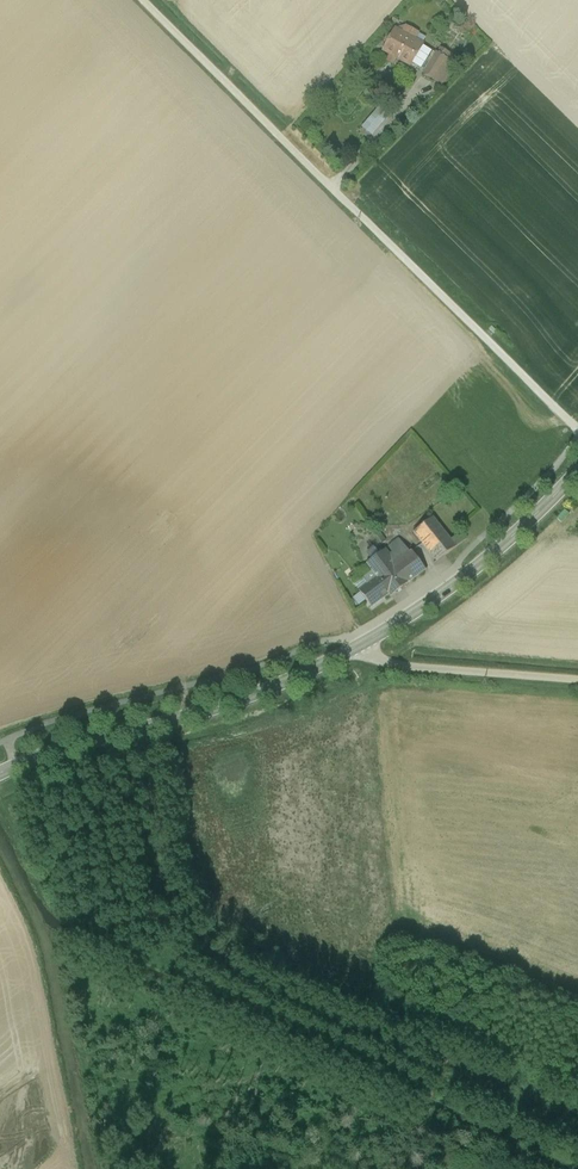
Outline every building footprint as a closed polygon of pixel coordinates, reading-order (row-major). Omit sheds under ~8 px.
[(461,63),(400,30),(384,59),(446,92),(461,63)] [(360,126),(370,136),(386,118),(376,109),(360,126)] [(443,514),(413,537),(435,564),(464,542),(443,514)] [(354,586),(369,609),(423,572),(408,551),(391,562),(384,551),(364,565),(370,575),(354,586)]
